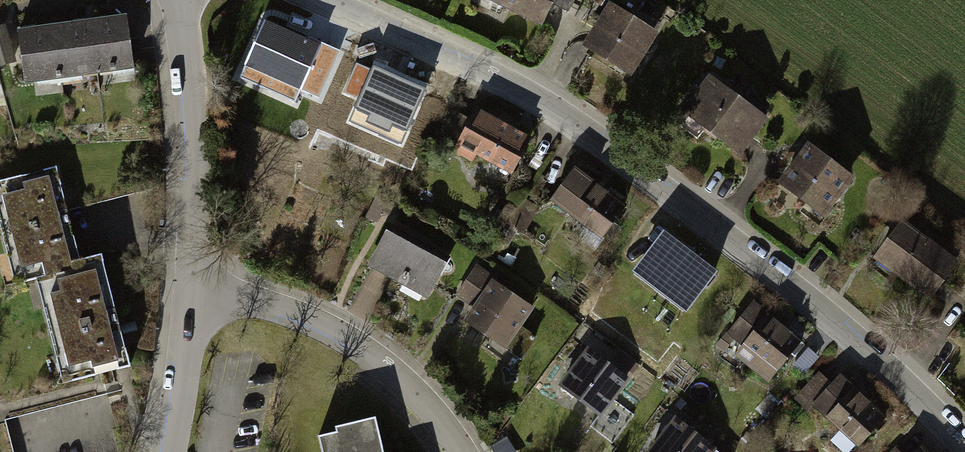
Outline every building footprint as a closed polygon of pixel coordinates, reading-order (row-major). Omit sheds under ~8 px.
[(478,0),(540,33),(557,0),(478,0)] [(653,40),(605,12),(579,58),(627,86),(653,40)] [(329,43),(269,18),(253,55),(313,80),(329,43)] [(45,29),(18,33),(24,83),(132,70),(126,20),(100,23),(75,26),(45,29)] [(15,62),(14,59),(4,25),(0,26),(0,66),(15,62)] [(428,82),(372,60),(358,98),(414,120),(428,82)] [(770,126),(711,84),(682,124),(741,166),(770,126)] [(530,137),(481,112),(462,149),(512,174),(530,137)] [(853,185),(807,150),(779,188),(826,222),(853,185)] [(626,206),(575,169),(551,201),(602,238),(626,206)] [(0,190),(0,192),(19,277),(43,272),(68,381),(125,368),(112,311),(101,265),(71,272),(60,226),(49,179),(0,190)] [(963,271),(903,228),(873,270),(933,313),(963,271)] [(448,267),(389,235),(368,272),(427,305),(448,267)] [(714,276),(662,237),(637,269),(690,308),(714,276)] [(78,262),(108,256),(105,244),(75,250),(78,262)] [(539,316),(479,273),(459,300),(474,311),(462,328),(507,360),(539,316)] [(804,350),(754,310),(731,338),(746,350),(736,362),(771,391),(804,350)] [(629,387),(587,355),(559,392),(601,424),(629,387)] [(888,419),(838,379),(812,411),(862,451),(888,419)] [(376,416),(336,425),(338,435),(320,439),(323,451),(384,451),(376,416)] [(678,425),(656,451),(712,451),(678,425)]
